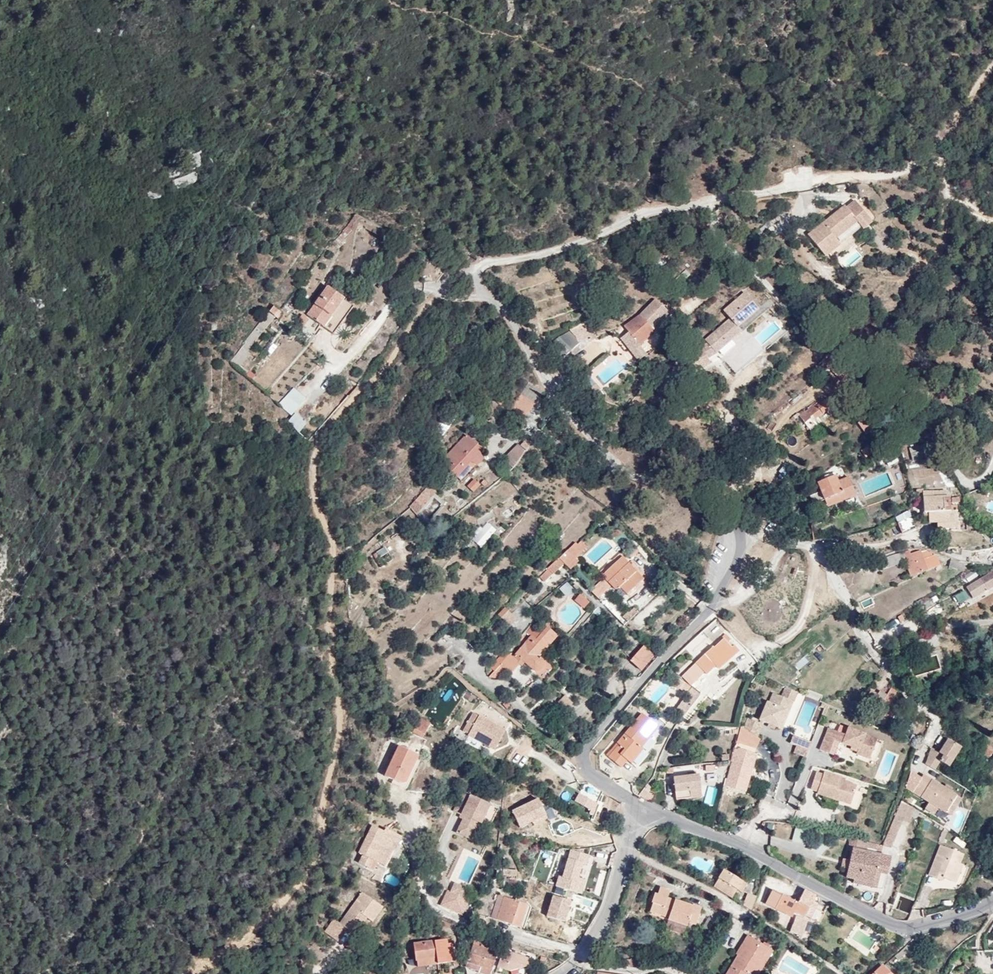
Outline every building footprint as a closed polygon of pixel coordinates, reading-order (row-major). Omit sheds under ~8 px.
[(845,206),(836,213),(838,215),(832,219),(831,217),(807,235),(824,256),(839,244),(835,239),(856,222),(862,229),(871,222),(855,202),(847,208),(845,206)] [(347,226),(332,242),(339,249),(346,243),(343,240),(352,231),(347,226)] [(355,307),(329,287),(308,315),(334,334),(355,307)] [(732,336),(740,328),(738,326),(759,308),(746,293),(725,311),(731,318),(706,340),(708,343),(713,349),(716,352),(733,338),(732,336)] [(641,314),(625,326),(629,331),(622,337),(633,351),(641,344),(672,314),(657,298),(641,314)] [(269,311),(278,318),(283,312),(274,305),(269,311)] [(302,320),(300,322),(304,326),(309,319),(305,316),(302,320)] [(589,320),(571,329),(581,340),(590,336),(592,339),(597,337),(589,320)] [(742,330),(740,328),(732,336),(733,338),(742,330)] [(581,340),(571,329),(560,335),(550,344),(562,357),(582,341),(581,340)] [(713,349),(708,343),(702,346),(706,353),(713,349)] [(648,353),(641,344),(633,351),(641,359),(648,353)] [(706,353),(702,346),(690,353),(699,370),(711,363),(706,353)] [(699,370),(690,353),(682,358),(691,375),(699,370)] [(248,371),(241,365),(238,368),(246,374),(248,371)] [(250,370),(247,374),(253,379),(257,375),(250,370)] [(851,377),(847,381),(855,389),(859,384),(852,376),(851,377)] [(294,388),(281,403),(293,413),(306,398),(294,388)] [(525,417),(535,403),(522,393),(513,408),(525,417)] [(907,406),(896,395),(889,401),(900,413),(907,406)] [(832,405),(825,396),(800,415),(806,424),(817,416),(832,405)] [(281,403),(279,405),(292,415),(293,413),(281,403)] [(430,413),(423,406),(414,415),(420,422),(430,413)] [(457,414),(450,412),(444,420),(450,424),(457,414)] [(296,413),(295,415),(305,425),(305,424),(296,413)] [(866,433),(879,424),(870,413),(858,422),(866,433)] [(295,415),(290,421),(299,432),(305,425),(295,415)] [(821,422),(817,416),(806,424),(811,429),(821,422)] [(756,422),(752,418),(747,423),(750,427),(756,422)] [(464,436),(480,452),(483,448),(466,433),(464,436)] [(483,454),(480,452),(464,436),(441,461),(457,476),(472,461),(474,463),(476,463),(479,463),(481,462),(483,460),(483,454)] [(532,443),(528,438),(521,446),(526,450),(532,443)] [(525,451),(519,444),(504,458),(513,467),(525,451)] [(873,452),(868,445),(861,450),(866,457),(873,452)] [(924,470),(919,445),(910,447),(915,472),(924,470)] [(899,460),(893,451),(878,460),(880,464),(886,461),(889,466),(899,460)] [(461,480),(476,463),(474,463),(472,461),(457,476),(461,480)] [(441,466),(436,463),(432,469),(437,472),(441,466)] [(832,497),(834,503),(856,494),(849,477),(838,481),(835,475),(818,482),(821,490),(810,495),(813,504),(825,499),(832,497)] [(480,484),(475,479),(468,486),(474,491),(480,484)] [(410,506),(411,508),(416,514),(436,491),(429,485),(410,506)] [(929,511),(929,515),(930,522),(938,522),(938,528),(958,527),(957,505),(951,505),(950,495),(946,495),(946,490),(923,491),(924,511),(929,511)] [(901,499),(899,494),(891,497),(892,502),(901,499)] [(828,506),(834,503),(832,497),(825,499),(828,506)] [(916,528),(910,511),(896,519),(898,524),(902,533),(916,528)] [(898,524),(896,519),(877,530),(879,534),(898,524)] [(477,537),(483,545),(500,531),(494,523),(477,537)] [(576,542),(560,557),(566,563),(571,569),(579,561),(576,558),(587,547),(581,540),(578,544),(576,542)] [(639,548),(636,545),(629,552),(632,555),(639,548)] [(927,550),(923,549),(911,552),(910,549),(904,551),(908,560),(912,574),(918,572),(919,572),(941,565),(938,558),(936,558),(935,555),(933,556),(932,554),(929,555),(927,550)] [(908,560),(904,551),(886,556),(889,566),(908,560)] [(560,557),(539,579),(543,582),(552,572),(554,573),(566,563),(560,557)] [(606,578),(613,585),(615,588),(618,588),(620,585),(627,593),(643,578),(624,557),(604,576),(606,578)] [(964,568),(965,561),(952,558),(951,566),(959,568),(964,568)] [(992,571),(981,578),(981,579),(966,587),(973,597),(987,587),(988,589),(992,586),(992,573),(992,571)] [(592,590),(600,598),(613,585),(606,578),(592,590)] [(674,587),(668,581),(663,587),(669,593),(674,587)] [(953,594),(957,605),(968,600),(964,590),(953,594)] [(580,594),(575,600),(585,608),(590,602),(580,594)] [(505,607),(498,614),(502,618),(509,611),(505,607)] [(509,611),(502,618),(510,626),(517,618),(509,611)] [(888,632),(897,626),(893,619),(884,626),(888,632)] [(498,664),(504,669),(508,672),(516,662),(519,664),(522,660),(532,669),(535,671),(538,671),(541,669),(543,665),(543,661),(538,656),(557,635),(547,627),(541,633),(535,639),(531,635),(511,657),(508,653),(498,664)] [(535,639),(541,633),(535,627),(529,633),(531,635),(535,639)] [(714,646),(683,676),(691,685),(705,672),(707,674),(716,665),(719,668),(740,650),(735,644),(733,646),(729,642),(732,639),(727,634),(723,637),(724,639),(715,647),(714,646)] [(654,656),(643,646),(631,661),(641,670),(654,656)] [(489,667),(493,670),(498,664),(508,653),(504,650),(489,667)] [(753,666),(748,659),(737,667),(743,674),(753,666)] [(497,677),(504,669),(498,664),(493,670),(489,675),(497,677)] [(688,701),(685,699),(682,702),(682,703),(676,711),(683,716),(690,708),(701,694),(685,681),(684,682),(677,677),(673,683),(679,688),(680,688),(687,693),(688,693),(692,696),(688,701)] [(799,691),(787,686),(783,695),(775,692),(771,701),(768,701),(761,719),(783,728),(786,721),(783,720),(792,700),(794,701),(795,701),(799,691)] [(572,704),(565,696),(560,700),(568,708),(572,704)] [(783,720),(786,721),(794,701),(792,700),(783,720)] [(478,716),(472,713),(463,730),(469,733),(468,735),(495,749),(505,730),(491,722),(490,723),(486,721),(487,719),(479,715),(478,716)] [(658,727),(642,713),(606,755),(621,768),(627,760),(632,764),(644,749),(641,747),(658,727)] [(744,726),(758,736),(763,722),(749,716),(744,726)] [(430,723),(420,718),(412,731),(422,737),(430,723)] [(731,761),(727,780),(733,782),(733,783),(742,785),(746,770),(748,770),(750,761),(740,759),(743,751),(751,753),(759,740),(740,727),(739,730),(733,753),(731,761)] [(858,749),(857,751),(856,753),(869,758),(877,738),(848,727),(846,735),(829,728),(820,750),(833,754),(838,741),(843,743),(850,745),(858,749)] [(812,743),(794,736),(791,744),(797,746),(809,750),(812,743)] [(948,754),(954,741),(949,738),(941,752),(933,747),(927,763),(936,769),(942,761),(945,763),(948,754)] [(838,741),(833,754),(838,756),(843,743),(838,741)] [(963,747),(954,741),(948,754),(945,763),(950,766),(963,747)] [(987,742),(980,748),(989,758),(992,754),(992,748),(987,742)] [(404,785),(418,755),(399,745),(384,776),(404,785)] [(809,750),(797,746),(794,753),(806,757),(809,750)] [(715,765),(715,779),(725,779),(725,764),(715,765)] [(839,780),(840,777),(824,772),(823,775),(816,772),(811,788),(818,790),(817,793),(850,804),(856,785),(845,781),(839,780)] [(930,801),(938,782),(925,774),(914,790),(930,801)] [(701,797),(700,776),(674,777),(675,800),(701,797)] [(528,782),(520,778),(518,783),(525,787),(528,782)] [(957,795),(938,782),(930,801),(946,812),(957,795)] [(464,815),(462,819),(455,832),(468,838),(476,822),(479,823),(489,804),(462,791),(453,811),(460,814),(464,815)] [(592,815),(596,803),(578,793),(574,801),(590,810),(588,813),(592,815)] [(957,795),(946,812),(950,814),(961,798),(957,795)] [(533,822),(546,816),(538,800),(512,813),(520,828),(533,822)] [(901,800),(883,845),(892,846),(910,805),(901,800)] [(548,819),(546,816),(533,822),(535,825),(548,819)] [(382,835),(384,832),(372,825),(358,853),(363,855),(359,862),(369,868),(373,860),(383,865),(392,849),(385,845),(389,839),(382,835)] [(386,828),(384,832),(382,835),(389,839),(385,845),(392,849),(394,850),(401,837),(386,828)] [(883,845),(851,838),(848,848),(852,849),(880,855),(883,845)] [(956,873),(960,864),(964,854),(941,845),(928,875),(937,878),(939,873),(943,875),(943,877),(956,882),(958,874),(956,873)] [(679,849),(672,846),(668,855),(674,859),(679,849)] [(568,848),(557,887),(583,894),(593,855),(568,848)] [(394,850),(392,849),(383,865),(385,866),(394,850)] [(880,855),(852,849),(849,860),(847,869),(846,877),(853,879),(884,886),(890,858),(880,855)] [(847,869),(849,860),(842,858),(841,867),(847,869)] [(723,870),(713,888),(731,898),(737,890),(741,892),(746,883),(723,870)] [(386,883),(394,884),(395,875),(386,875),(386,883)] [(883,889),(884,886),(853,879),(853,882),(879,889),(883,889)] [(462,897),(466,889),(453,883),(449,892),(462,897)] [(669,891),(659,887),(657,894),(654,893),(651,902),(652,903),(650,911),(668,917),(668,919),(686,926),(687,921),(695,925),(701,907),(693,905),(692,906),(667,898),(669,891)] [(783,895),(776,909),(793,918),(796,912),(805,917),(806,916),(812,919),(817,909),(819,906),(812,903),(816,896),(805,890),(799,903),(783,895)] [(743,906),(750,910),(755,897),(748,893),(743,906)] [(382,909),(362,894),(340,925),(334,920),(324,934),(336,943),(345,930),(354,936),(365,919),(371,924),(382,909)] [(527,904),(498,894),(489,917),(519,927),(527,904)] [(552,894),(545,917),(564,923),(572,901),(552,894)] [(770,901),(764,899),(759,912),(765,914),(770,901)] [(817,909),(812,919),(821,924),(826,914),(817,909)] [(802,936),(808,920),(795,916),(791,932),(802,936)] [(768,948),(770,946),(764,942),(762,945),(747,935),(739,949),(743,951),(739,957),(737,956),(726,973),(752,973),(768,948)] [(447,950),(446,944),(446,938),(413,943),(416,966),(453,961),(452,949),(447,950)] [(918,942),(913,938),(906,946),(895,956),(898,959),(918,942)] [(467,961),(491,970),(496,953),(489,950),(491,945),(474,940),(467,961)] [(768,948),(752,973),(758,973),(772,951),(768,948)] [(499,950),(496,967),(526,973),(530,956),(499,950)] [(491,970),(467,961),(464,968),(478,971),(477,973),(482,973),(489,973),(491,970)] [(882,965),(873,973),(891,973),(882,965)]
